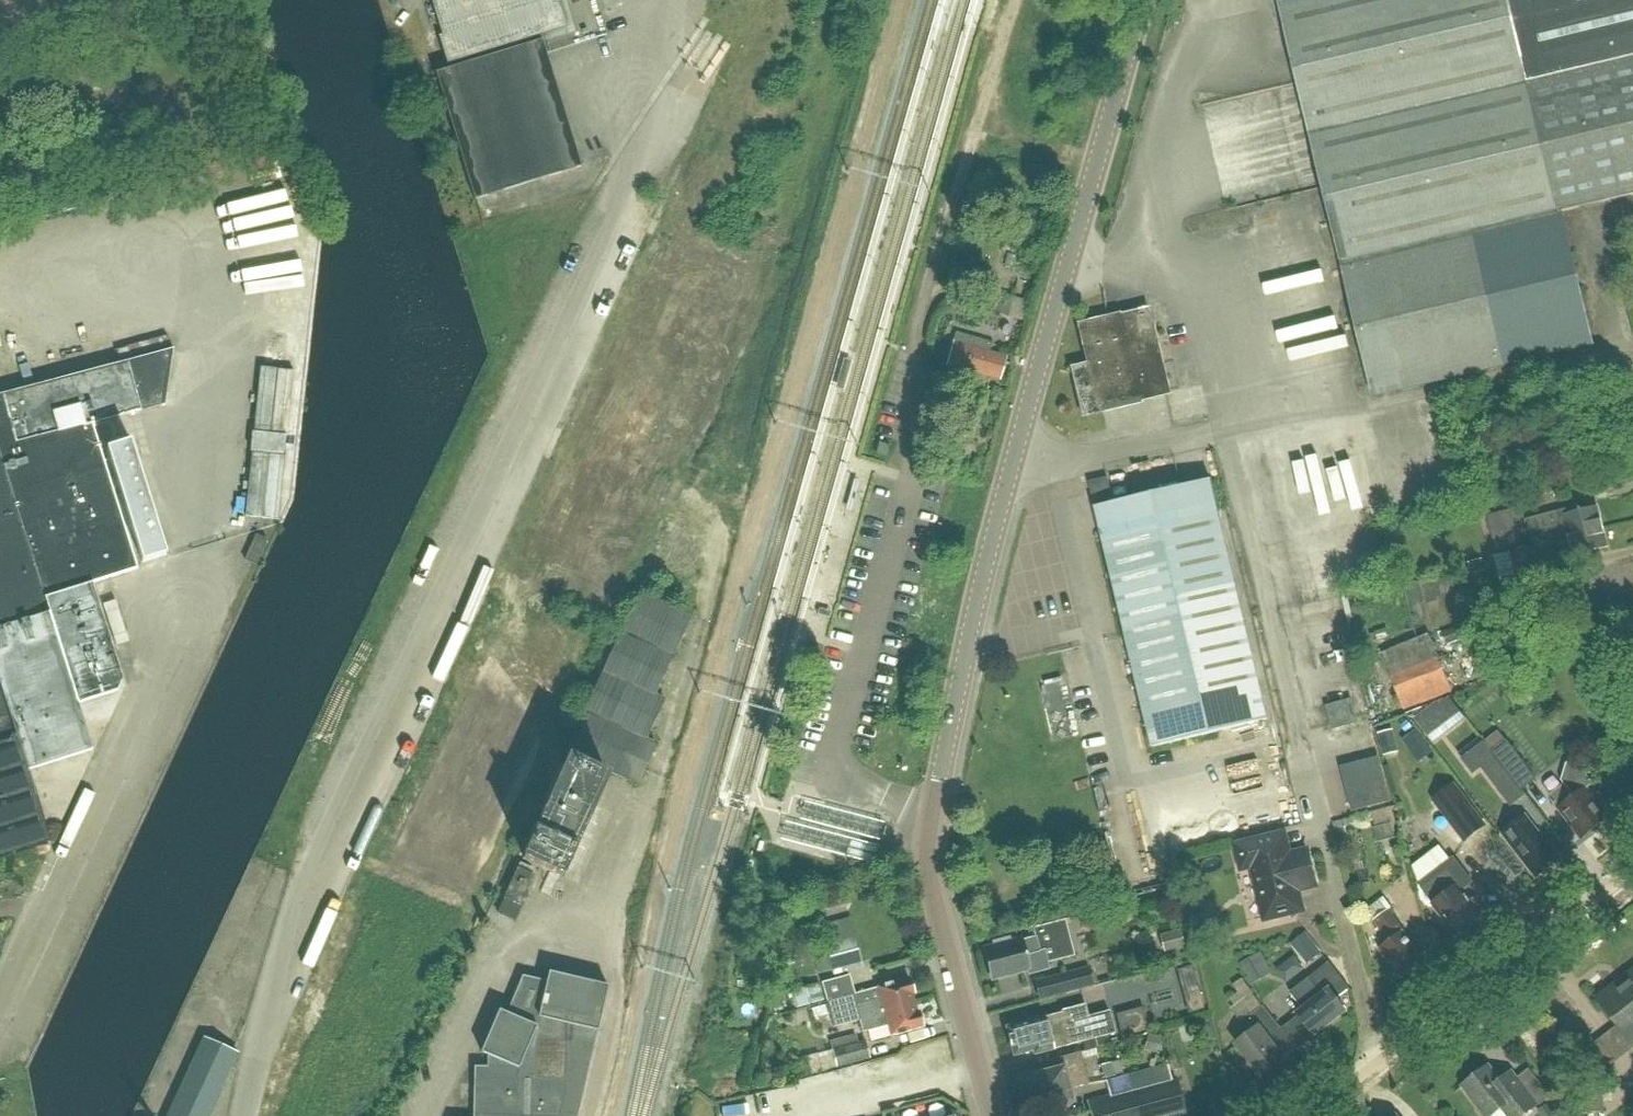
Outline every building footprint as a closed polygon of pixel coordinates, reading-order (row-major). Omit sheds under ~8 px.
[(434,67),(476,200),(581,168),(539,31),(559,25),(551,0),(433,0),(445,38),(441,39),(448,62),(434,67)] [(1508,0),(1312,0),(1280,8),(1373,398),(1591,346),(1559,214),(1508,0)] [(1598,204),(1632,196),(1632,0),(1595,0),(1596,2),(1577,6),(1575,0),(1508,0),(1559,214),(1598,204)] [(999,315),(999,316),(1007,318),(1012,300),(988,292),(983,311),(999,315)] [(1106,322),(1079,328),(1089,368),(1069,372),(1079,414),(1138,400),(1139,404),(1164,397),(1165,397),(1143,309),(1118,316),(1118,319),(1106,322)] [(996,326),(999,316),(999,315),(983,311),(979,322),(996,326)] [(1005,359),(988,355),(989,351),(990,346),(972,340),(954,335),(952,344),(946,365),(999,380),(1005,359)] [(48,842),(26,771),(91,750),(77,704),(116,692),(121,680),(91,583),(136,569),(90,425),(164,406),(165,407),(174,350),(0,396),(0,857),(48,842)] [(879,443),(876,454),(886,457),(889,446),(879,443)] [(1090,483),(1093,495),(1110,491),(1107,479),(1090,483)] [(1095,509),(1152,748),(1267,721),(1210,481),(1095,509)] [(1601,528),(1596,508),(1576,513),(1575,506),(1525,519),(1532,544),(1534,551),(1568,542),(1567,536),(1601,528)] [(1487,517),(1493,538),(1514,533),(1509,511),(1487,517)] [(1586,553),(1606,548),(1601,528),(1567,536),(1568,542),(1534,551),(1532,544),(1508,550),(1518,587),(1543,581),(1539,565),(1572,556),(1574,561),(1587,558),(1586,553)] [(569,759),(524,859),(561,876),(606,776),(594,770),(596,766),(637,785),(656,744),(646,740),(664,699),(654,695),(690,616),(640,593),(567,754),(586,762),(584,766),(569,759)] [(1381,656),(1402,709),(1449,691),(1429,638),(1381,656)] [(1437,744),(1469,720),(1452,697),(1441,705),(1439,702),(1417,719),(1437,744)] [(1351,701),(1327,707),(1330,716),(1354,710),(1351,701)] [(1393,731),(1380,735),(1385,756),(1399,752),(1393,731)] [(1417,731),(1403,741),(1419,762),(1432,752),(1417,731)] [(1533,779),(1504,739),(1488,751),(1518,790),(1533,779)] [(1518,790),(1488,751),(1482,744),(1461,760),(1471,774),(1479,767),(1509,806),(1522,795),(1518,790)] [(1568,822),(1580,839),(1607,819),(1585,790),(1592,784),(1573,758),(1554,773),(1563,785),(1549,795),(1559,808),(1556,810),(1566,823),(1568,822)] [(1378,759),(1342,769),(1353,811),(1390,802),(1378,759)] [(1468,841),(1486,827),(1454,785),(1435,800),(1468,841)] [(1534,878),(1558,860),(1524,816),(1500,834),(1534,878)] [(1390,824),(1373,828),(1377,842),(1394,838),(1390,824)] [(1314,886),(1305,852),(1279,858),(1273,837),(1233,847),(1239,869),(1250,867),(1263,920),(1299,911),(1294,891),(1314,886)] [(1424,880),(1453,858),(1443,845),(1414,867),(1424,880)] [(1433,906),(1455,935),(1478,917),(1460,894),(1472,884),(1453,860),(1419,886),(1434,905),(1433,906)] [(514,922),(535,877),(529,874),(531,870),(520,864),(497,914),(514,922)] [(1379,951),(1401,981),(1424,963),(1403,935),(1404,934),(1388,913),(1374,924),(1389,944),(1379,951)] [(992,949),(983,951),(992,981),(1025,972),(1026,977),(1048,971),(1046,966),(1074,959),(1064,922),(1032,931),(1034,939),(1018,944),(1018,943),(1010,945),(1008,939),(991,944),(992,949)] [(1291,946),(1307,966),(1322,955),(1306,934),(1291,946)] [(854,937),(824,945),(831,971),(861,962),(854,937)] [(1241,964),(1247,975),(1253,985),(1273,974),(1267,963),(1261,953),(1241,964)] [(1301,1011),(1296,1014),(1313,1036),(1345,1012),(1335,1000),(1347,991),(1327,965),(1306,981),(1308,983),(1291,997),(1301,1011)] [(1066,993),(1095,986),(1090,967),(1061,974),(1066,993)] [(1193,968),(1176,972),(1179,983),(1196,979),(1193,968)] [(473,1115),(577,1115),(608,986),(548,972),(546,982),(522,976),(506,1014),(498,1011),(481,1052),(487,1055),(487,1067),(474,1066),(473,1115)] [(1598,1000),(1619,1028),(1602,1041),(1618,1061),(1632,1049),(1632,974),(1598,1000)] [(858,1021),(858,1019),(884,1013),(883,1012),(913,1005),(910,996),(913,996),(908,980),(877,988),(880,999),(855,1005),(852,995),(826,1002),(833,1027),(858,1021)] [(1230,1012),(1241,1026),(1250,1038),(1237,1048),(1260,1079),(1284,1062),(1266,1039),(1278,1030),(1241,981),(1232,988),(1238,996),(1231,1001),(1236,1008),(1230,1012)] [(823,1001),(818,984),(792,991),(796,1008),(823,1001)] [(1202,1000),(1185,1004),(1187,1015),(1204,1010),(1202,1000)] [(917,1013),(915,1014),(913,1005),(883,1012),(884,1013),(858,1019),(858,1021),(862,1033),(867,1032),(870,1043),(922,1029),(917,1013)] [(1005,1030),(1012,1057),(1032,1052),(1033,1056),(1114,1035),(1108,1014),(1087,1019),(1084,1007),(1061,1013),(1061,1015),(1005,1030)] [(1149,1036),(1145,1050),(1158,1053),(1161,1039),(1149,1036)] [(237,1055),(203,1040),(168,1115),(209,1115),(237,1055)] [(840,1068),(873,1058),(868,1040),(834,1049),(840,1068)] [(1027,1115),(1070,1105),(1066,1091),(1087,1086),(1078,1054),(1058,1059),(1061,1072),(1018,1083),(1027,1115)] [(1111,1063),(1101,1066),(1104,1078),(1115,1075),(1111,1063)] [(1487,1067),(1461,1087),(1484,1115),(1490,1115),(1500,1109),(1505,1115),(1523,1115),(1536,1106),(1516,1080),(1504,1089),(1487,1067)] [(1599,1077),(1578,1079),(1581,1115),(1601,1115),(1602,1115),(1599,1077)] [(1174,1080),(1089,1103),(1093,1115),(1184,1115),(1174,1080)]
